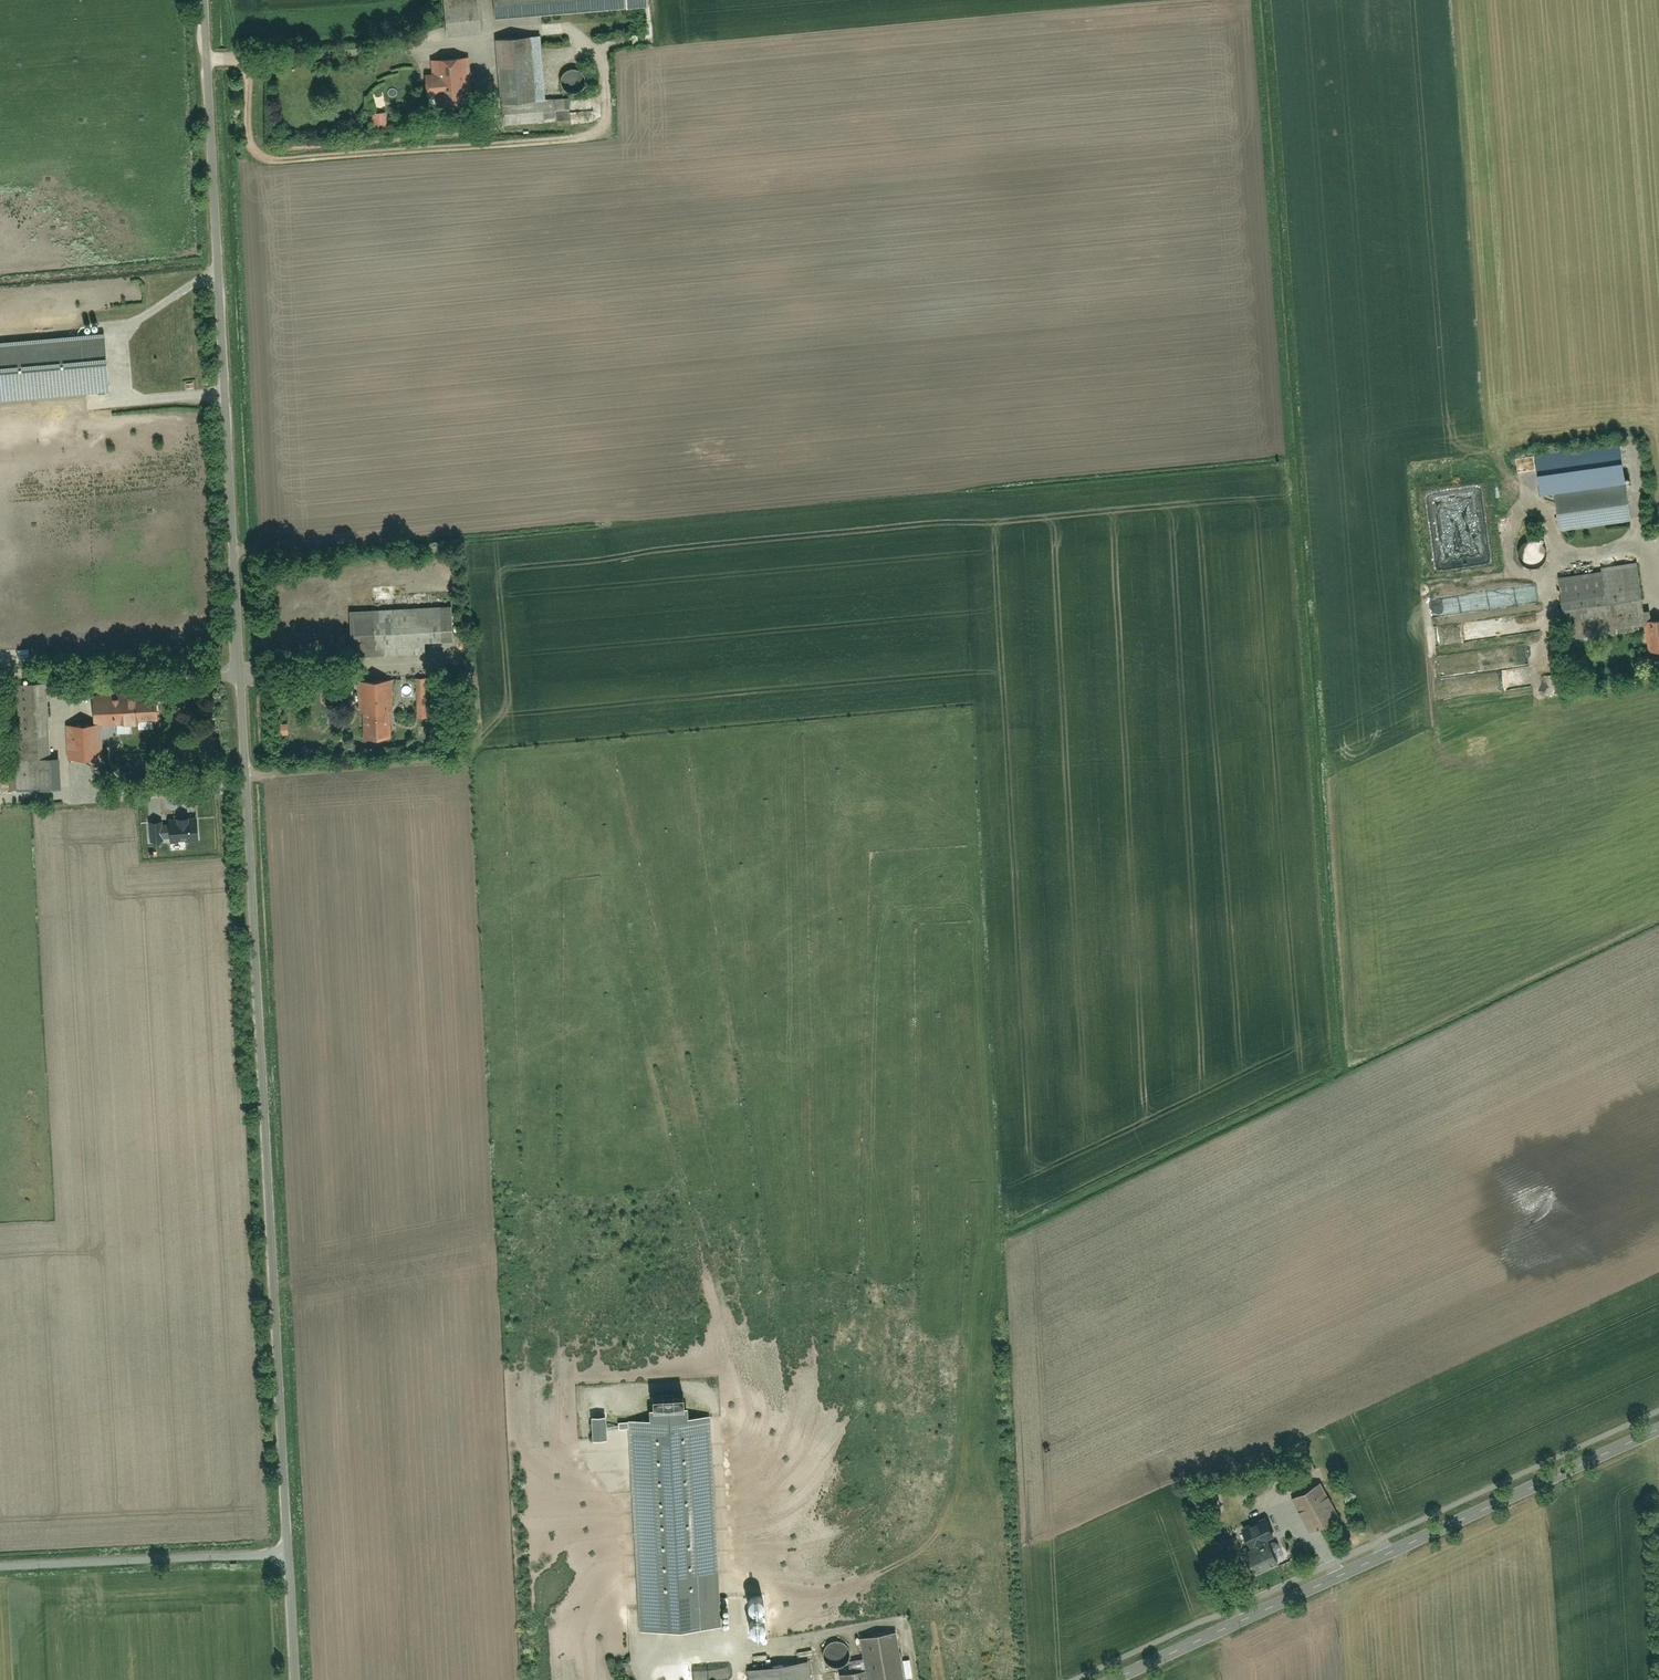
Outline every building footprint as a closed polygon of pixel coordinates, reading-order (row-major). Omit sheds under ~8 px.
[(444,37),(475,35),(474,0),(442,0),(444,37)] [(494,19),(641,8),(641,0),(493,0),(494,19)] [(567,95),(541,96),(537,39),(492,41),(495,99),(502,99),(504,127),(569,123),(567,95)] [(428,60),(429,76),(420,77),(422,99),(431,99),(432,107),(470,104),(467,57),(428,60)] [(1553,492),(1557,528),(1629,520),(1625,484),(1553,492)] [(1515,553),(1518,562),(1526,567),(1534,567),(1540,563),(1544,557),(1544,550),(1539,542),(1532,539),(1524,540),(1518,544),(1515,553)] [(1556,573),(1566,640),(1643,629),(1633,562),(1556,573)] [(422,653),(422,640),(451,639),(449,606),(345,611),(347,656),(422,653)] [(1658,652),(1658,621),(1644,622),(1646,653),(1658,652)] [(414,678),(415,715),(427,715),(426,678),(414,678)] [(357,683),(360,738),(395,735),(391,680),(357,683)] [(15,791),(59,789),(58,756),(50,756),(47,686),(12,687),(15,791)] [(157,703),(166,702),(164,689),(156,690),(157,703)] [(92,696),(93,725),(155,722),(154,693),(92,696)] [(65,726),(66,759),(102,758),(101,725),(65,726)] [(185,839),(198,839),(197,818),(187,818),(187,817),(179,817),(179,819),(170,820),(170,824),(161,825),(162,836),(171,835),(172,840),(179,840),(179,841),(185,841),(185,839)] [(1293,1462),(1298,1478),(1314,1473),(1309,1457),(1293,1462)] [(1318,1485),(1290,1500),(1306,1532),(1335,1517),(1318,1485)] [(1251,1546),(1255,1545),(1257,1549),(1245,1555),(1254,1575),(1280,1562),(1271,1543),(1267,1545),(1265,1540),(1284,1530),(1275,1511),(1242,1527),(1251,1546)] [(865,1672),(837,1677),(838,1679),(903,1679),(893,1634),(858,1641),(865,1672)] [(820,1657),(823,1666),(831,1671),(839,1670),(846,1666),(849,1660),(849,1653),(844,1646),(838,1642),(829,1643),(823,1647),(820,1657)] [(747,1679),(809,1679),(807,1662),(745,1670),(747,1679)]
